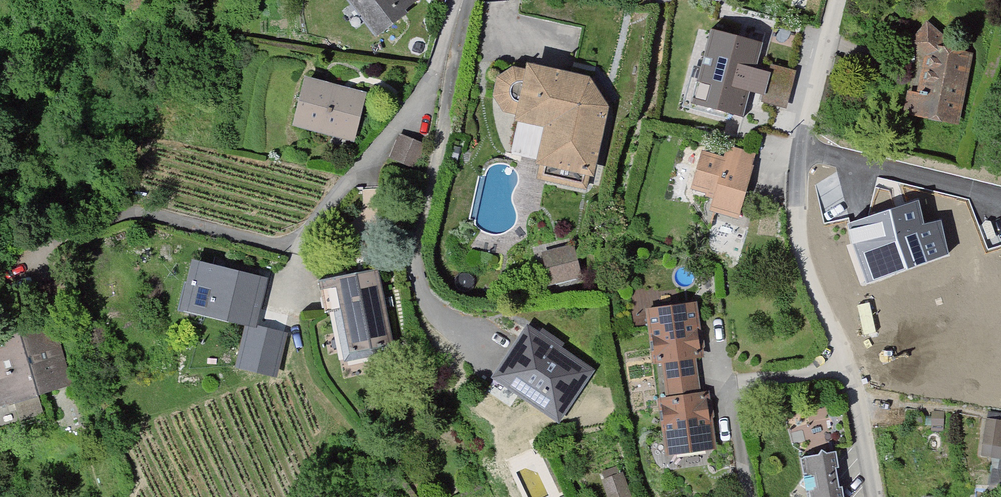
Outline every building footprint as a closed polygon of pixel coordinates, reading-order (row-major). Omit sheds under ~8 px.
[(377,32),(421,0),(354,0),(377,32)] [(755,64),(762,37),(711,23),(690,99),(744,114),(751,88),(764,92),(771,68),(755,64)] [(948,49),(930,28),(914,42),(929,59),(924,95),(912,94),(906,114),(963,127),(976,59),(948,49)] [(592,77),(534,64),(532,73),(515,69),(503,76),(499,94),(506,106),(523,110),(521,118),(550,125),(542,160),(591,171),(608,99),(592,77)] [(360,97),(310,80),(295,125),(345,141),(360,97)] [(420,147),(402,142),(396,161),(414,167),(420,147)] [(729,162),(708,155),(697,189),(721,197),(716,213),(737,220),(756,160),(732,152),(729,162)] [(919,200),(847,223),(851,246),(869,283),(949,255),(942,219),(924,223),(919,200)] [(578,253),(550,254),(552,287),(580,285),(578,253)] [(268,278),(193,261),(182,309),(248,325),(257,327),(268,278)] [(378,273),(343,279),(355,350),(390,344),(378,273)] [(696,306),(652,311),(656,352),(668,350),(673,396),(663,398),(669,453),(715,448),(710,396),(699,397),(694,350),(701,350),(696,306)] [(257,327),(248,325),(239,369),(274,376),(283,332),(257,327)] [(0,343),(0,405),(64,385),(46,328),(0,343)] [(588,372),(529,331),(499,375),(557,416),(588,372)] [(984,417),(976,455),(1000,461),(1000,442),(1000,439),(1000,420),(984,417)] [(806,457),(813,496),(842,496),(835,452),(806,457)] [(606,496),(631,496),(619,462),(596,470),(606,496)]
